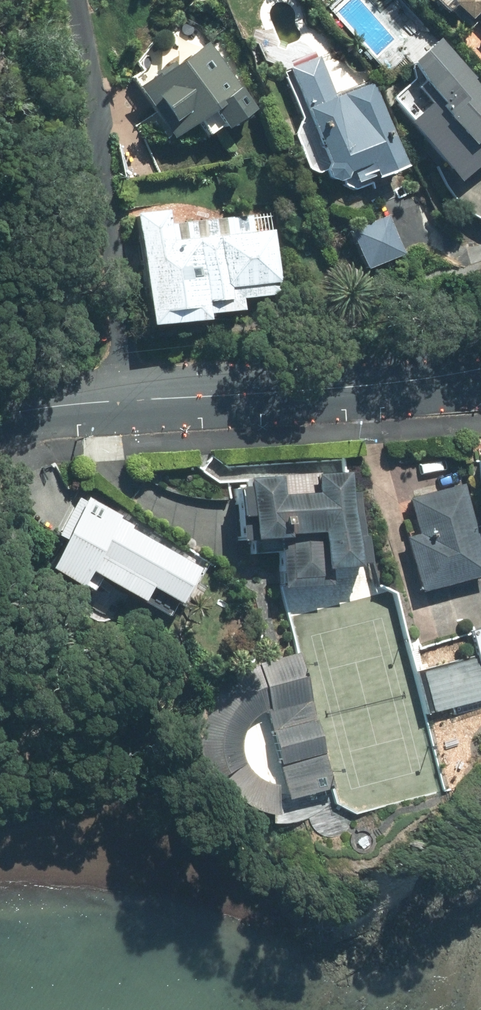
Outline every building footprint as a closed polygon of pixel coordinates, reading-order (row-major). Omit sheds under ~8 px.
[(440,40),(413,64),(429,81),(417,91),(430,106),(409,125),(455,176),(480,153),(473,145),(480,138),(480,86),(440,40)] [(255,110),(208,43),(140,91),(174,139),(212,113),(225,131),(255,110)] [(356,192),(409,170),(374,84),(337,99),(320,57),(291,68),(330,163),(325,171),(328,179),(338,183),(342,182),(344,187),(356,192)] [(136,215),(149,327),(246,315),(244,301),(283,296),(275,231),(254,233),(252,215),(172,225),(170,210),(136,215)] [(350,230),(367,270),(405,255),(389,215),(350,230)] [(330,571),(368,569),(366,536),(357,537),(352,473),(239,481),(244,557),(280,554),(282,589),(331,586),(330,571)] [(480,578),(480,547),(464,485),(410,499),(419,536),(407,539),(422,594),(480,578)] [(179,606),(201,566),(130,526),(135,517),(83,488),(56,535),(64,540),(47,571),(80,589),(97,559),(179,606)] [(256,719),(267,713),(289,801),(336,789),(302,654),(255,666),(231,679),(214,699),(204,724),(203,751),(212,777),(229,798),(252,812),(278,817),(278,786),(266,783),(255,776),(247,766),(243,754),(243,741),(248,729),(256,719)] [(480,701),(480,656),(418,672),(429,715),(480,701)]
